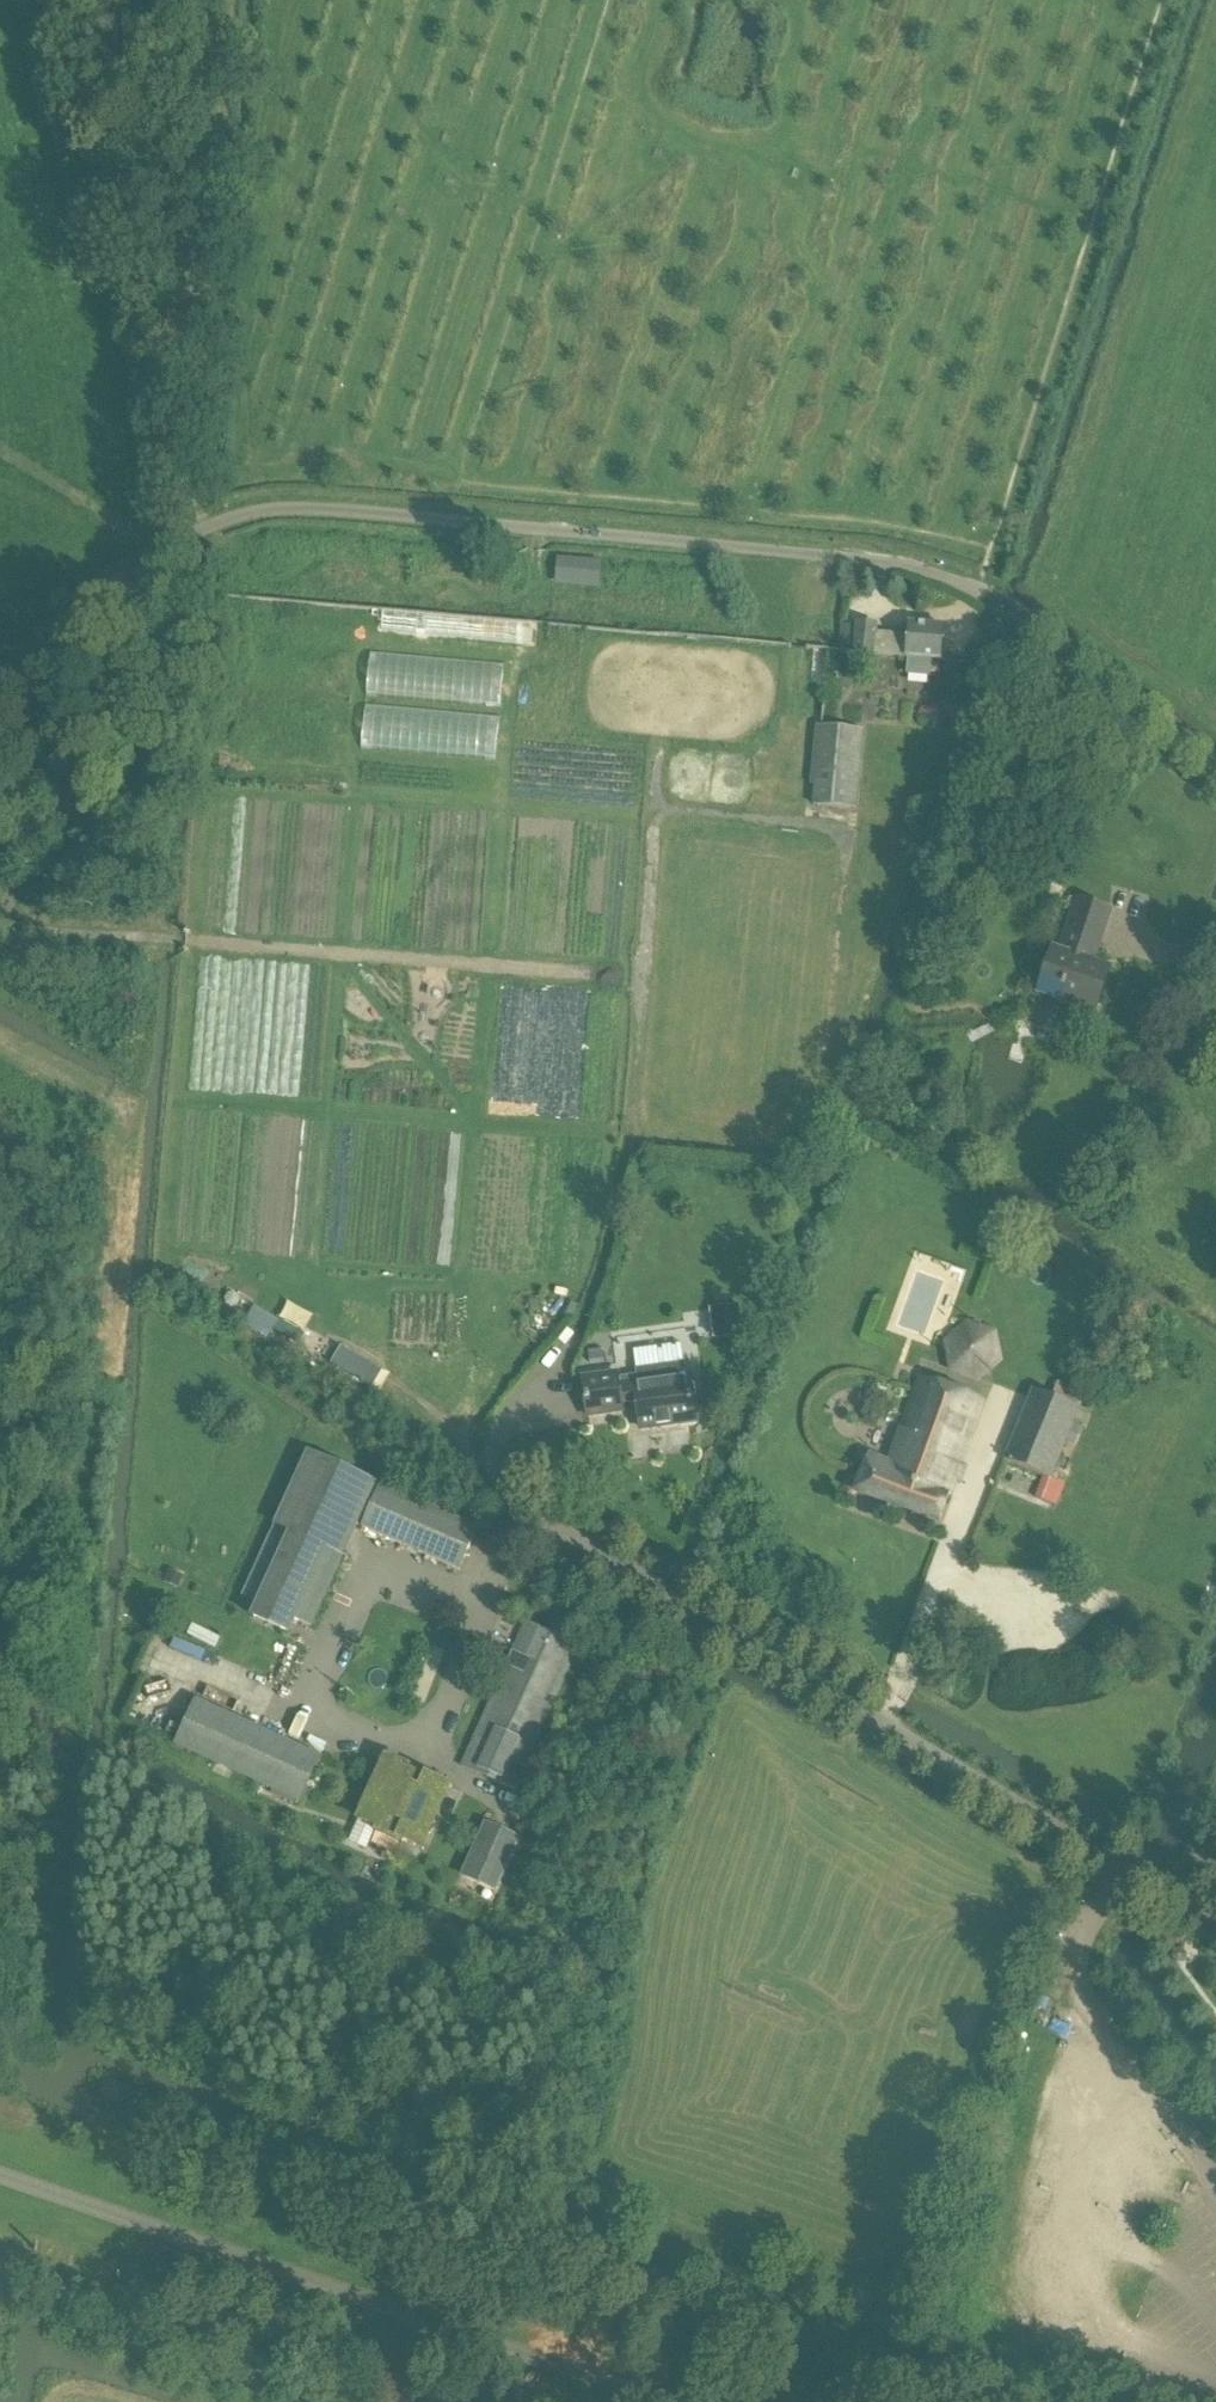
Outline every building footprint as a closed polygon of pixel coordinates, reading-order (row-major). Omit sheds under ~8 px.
[(556,582),(600,585),(602,554),(558,551),(556,582)] [(876,625),(858,623),(855,654),(909,659),(907,675),(929,677),(931,660),(940,661),(943,627),(910,624),(909,637),(876,635),(876,625)] [(814,806),(851,809),(859,731),(821,728),(814,806)] [(1110,912),(1078,901),(1060,953),(1054,951),(1039,994),(1094,1013),(1109,970),(1092,964),(1110,912)] [(709,1309),(714,1338),(743,1334),(738,1304),(709,1309)] [(946,1342),(951,1369),(979,1378),(998,1361),(999,1360),(994,1333),(967,1323),(946,1342)] [(365,1384),(375,1367),(341,1348),(331,1364),(365,1384)] [(583,1378),(588,1416),(622,1412),(621,1403),(637,1401),(641,1429),(679,1424),(679,1427),(698,1424),(695,1406),(693,1406),(689,1378),(684,1379),(685,1382),(665,1385),(664,1382),(635,1386),(636,1388),(619,1391),(617,1374),(583,1378)] [(868,1454),(854,1492),(939,1522),(983,1400),(919,1377),(886,1462),(868,1454)] [(1005,1461),(1051,1479),(1077,1413),(1079,1408),(1033,1390),(1030,1397),(1005,1461)] [(244,1597),(259,1604),(253,1618),(288,1634),(295,1620),(310,1627),(375,1484),(309,1454),(244,1597)] [(477,1529),(381,1487),(363,1529),(459,1570),(468,1550),(477,1529)] [(462,1767),(514,1790),(527,1782),(588,1646),(536,1622),(462,1767)] [(177,1745),(299,1801),(319,1757),(197,1701),(177,1745)] [(461,1875),(496,1891),(520,1838),(485,1822),(461,1875)] [(1040,1996),(1036,2007),(1045,2011),(1049,1999),(1040,1996)]
